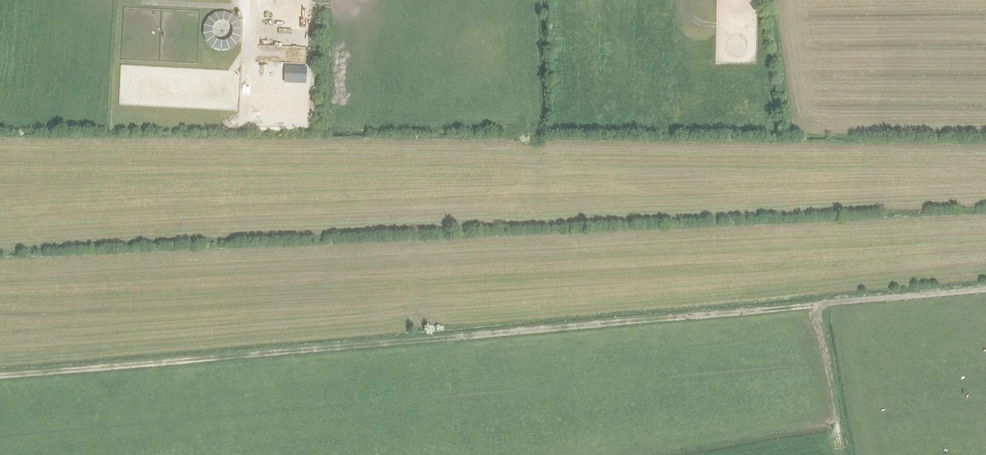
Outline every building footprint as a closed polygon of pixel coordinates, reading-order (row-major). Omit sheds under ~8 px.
[(249,23),(311,26),(312,0),(251,0),(249,23)] [(211,9),(200,43),(232,53),(243,19),(211,9)] [(306,69),(285,68),(284,82),(306,83),(306,69)]
